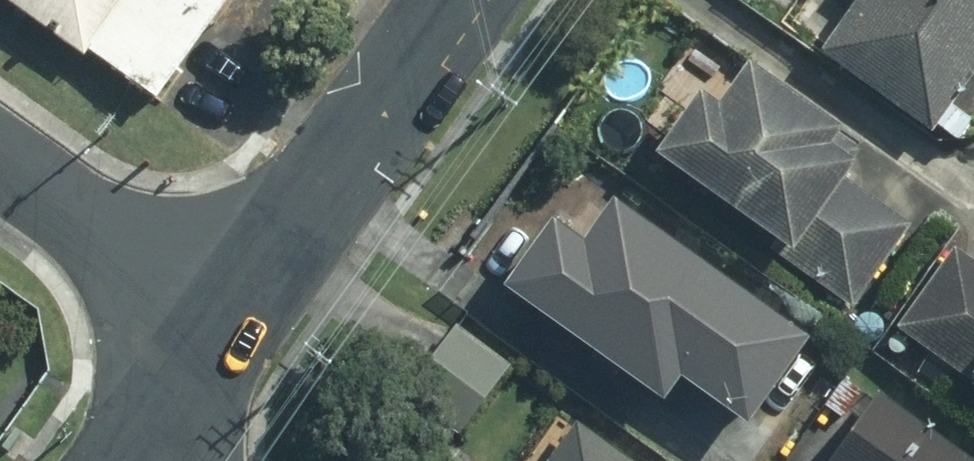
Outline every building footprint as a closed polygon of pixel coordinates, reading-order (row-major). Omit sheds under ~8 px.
[(148,102),(219,0),(1,0),(148,102)] [(813,51),(923,130),(927,126),(947,139),(961,119),(941,104),(973,59),(973,0),(850,0),(813,51)] [(686,96),(642,157),(766,245),(764,248),(844,306),(901,224),(831,174),(838,165),(813,147),(824,133),(734,67),(703,110),(686,96)] [(662,238),(577,356),(724,460),(746,460),(765,433),(712,395),(729,371),(743,381),(783,324),(662,238)] [(945,249),(890,326),(973,387),(973,270),(945,249)] [(848,338),(850,343),(854,346),(859,349),(864,350),(869,349),(874,346),(877,342),(879,337),(879,332),(878,327),(875,323),(870,320),(866,318),(861,319),(856,320),(852,323),(849,328),(848,333),(848,338)] [(501,366),(449,330),(404,393),(457,429),(501,366)] [(855,394),(836,380),(819,406),(838,418),(855,394)] [(870,397),(824,460),(961,460),(870,397)] [(565,427),(542,460),(614,460),(565,427)]
